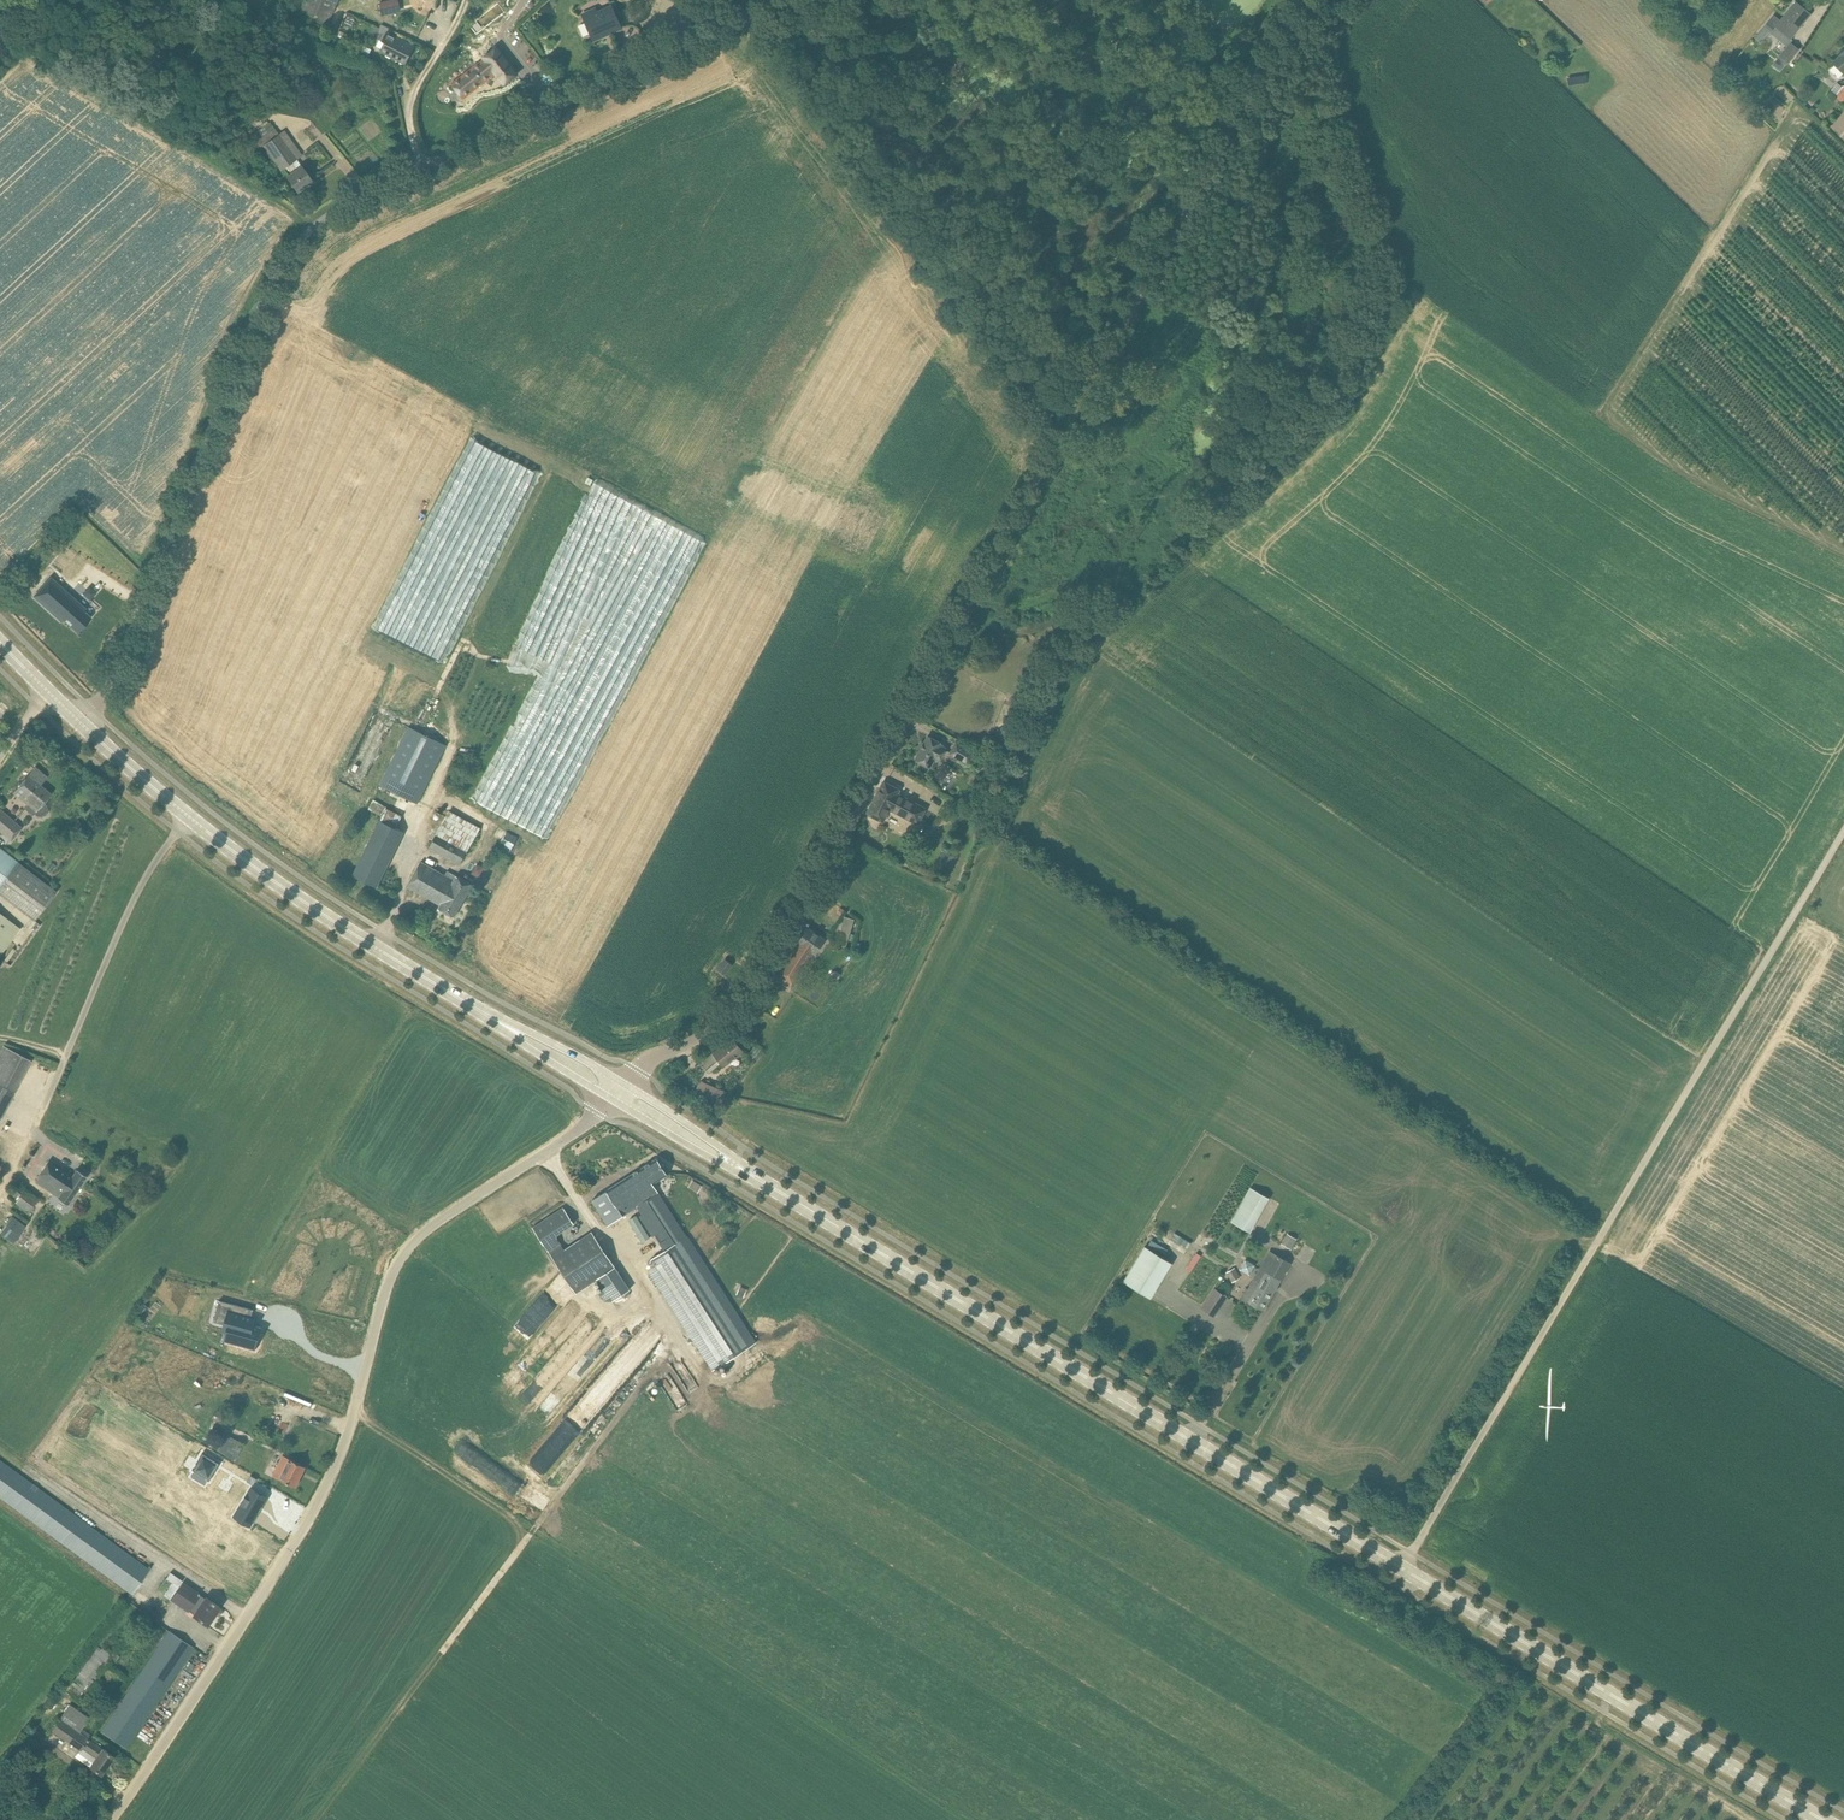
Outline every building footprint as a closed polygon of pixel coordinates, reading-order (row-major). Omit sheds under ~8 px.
[(335,9),(338,0),(306,0),(302,9),(320,17),(318,21),(328,25),(335,9)] [(341,6),(366,16),(371,4),(361,0),(360,0),(344,0),(341,6)] [(379,3),(383,16),(396,13),(393,0),(391,0),(379,3)] [(1790,39),(1803,23),(1811,14),(1796,1),(1781,20),(1774,14),(1766,24),(1773,30),(1775,27),(1790,39)] [(622,28),(617,17),(612,6),(598,12),(596,8),(583,14),(593,37),(610,29),(612,32),(622,28)] [(355,17),(348,14),(338,36),(345,39),(355,17)] [(415,46),(387,32),(389,28),(382,24),(380,28),(375,25),(371,35),(385,42),(380,51),(406,64),(415,46)] [(1770,32),(1763,27),(1755,37),(1761,43),(1770,32)] [(1788,63),(1799,50),(1791,42),(1779,56),(1788,63)] [(504,84),(518,74),(497,47),(483,57),(484,58),(452,83),(463,99),(496,73),(504,84)] [(1839,55),(1832,62),(1843,74),(1843,49),(1839,54),(1839,55)] [(1569,76),(1569,84),(1587,83),(1587,75),(1569,76)] [(1836,96),(1843,103),(1843,87),(1836,96)] [(275,128),(274,128),(270,122),(258,130),(263,137),(252,145),(250,143),(234,155),(240,162),(264,145),(282,170),(286,167),(291,174),(287,177),(297,192),(312,181),(302,166),(297,159),(275,128)] [(86,609),(77,601),(51,578),(34,596),(62,621),(64,619),(79,632),(91,618),(84,611),(86,609)] [(380,784),(418,803),(447,745),(409,726),(380,784)] [(944,744),(939,742),(928,736),(916,759),(930,767),(935,759),(939,761),(947,748),(943,746),(944,744)] [(969,764),(976,752),(957,742),(951,754),(969,764)] [(34,793),(44,781),(48,776),(36,766),(32,771),(16,790),(31,802),(37,795),(34,793)] [(51,794),(41,785),(45,781),(44,781),(34,793),(37,795),(31,802),(25,809),(33,815),(35,817),(39,818),(44,817),(47,815),(49,812),(50,809),(50,806),(49,804),(46,800),(51,794)] [(884,781),(867,813),(883,821),(890,809),(918,824),(926,809),(898,794),(900,790),(884,781)] [(377,886),(399,843),(404,831),(397,828),(403,815),(386,807),(375,800),(371,807),(384,813),(354,874),(377,886)] [(14,821),(0,809),(0,830),(4,833),(14,821)] [(458,865),(479,826),(448,810),(428,848),(458,865)] [(11,840),(22,828),(14,821),(4,833),(11,840)] [(513,847),(518,837),(508,832),(503,841),(513,847)] [(0,848),(0,887),(18,862),(0,848)] [(454,917),(460,906),(472,885),(455,875),(453,880),(420,862),(407,886),(441,905),(439,909),(454,917)] [(837,913),(842,916),(846,911),(841,908),(837,913)] [(856,935),(860,921),(846,917),(842,930),(835,929),(832,939),(838,941),(837,946),(847,947),(853,948),(856,935)] [(781,974),(776,980),(791,990),(825,939),(808,928),(778,972),(781,974)] [(718,969),(725,974),(733,964),(726,959),(718,969)] [(721,1047),(714,1053),(724,1066),(743,1051),(732,1036),(720,1046),(721,1047)] [(15,1092),(32,1060),(4,1046),(0,1054),(0,1121),(15,1092)] [(728,1091),(708,1083),(704,1095),(705,1096),(703,1101),(721,1108),(728,1091)] [(661,1242),(660,1243),(665,1250),(645,1263),(713,1370),(757,1342),(688,1236),(687,1236),(653,1184),(667,1175),(657,1158),(593,1199),(609,1224),(638,1206),(661,1242)] [(39,1176),(35,1181),(58,1197),(58,1198),(68,1205),(87,1176),(77,1169),(72,1177),(48,1161),(39,1176)] [(703,1186),(693,1180),(689,1188),(698,1193),(703,1186)] [(1234,1222),(1255,1230),(1270,1194),(1249,1185),(1234,1222)] [(29,1212),(37,1199),(23,1191),(15,1204),(29,1212)] [(556,1236),(575,1224),(564,1207),(533,1227),(549,1251),(577,1293),(598,1280),(624,1319),(643,1307),(593,1231),(566,1249),(561,1243),(556,1236)] [(1,1233),(15,1243),(27,1226),(13,1216),(1,1233)] [(1292,1248),(1298,1237),(1287,1232),(1282,1242),(1292,1248)] [(1174,1233),(1171,1241),(1188,1248),(1192,1239),(1174,1233)] [(1151,1297),(1172,1263),(1146,1246),(1124,1281),(1151,1297)] [(1192,1271),(1202,1255),(1197,1252),(1187,1268),(1192,1271)] [(1263,1278),(1277,1286),(1291,1263),(1269,1252),(1254,1279),(1260,1282),(1263,1278)] [(1240,1269),(1251,1274),(1255,1263),(1245,1259),(1240,1269)] [(1237,1268),(1228,1271),(1231,1281),(1240,1278),(1237,1268)] [(1264,1311),(1277,1286),(1263,1278),(1260,1282),(1254,1279),(1248,1289),(1246,1288),(1241,1298),(1264,1311)] [(1214,1316),(1227,1296),(1216,1288),(1202,1308),(1214,1316)] [(220,1300),(214,1321),(225,1324),(230,1326),(228,1333),(237,1336),(235,1344),(256,1350),(256,1349),(255,1349),(261,1327),(253,1325),(250,1324),(252,1317),(254,1309),(220,1300)] [(527,1337),(554,1312),(543,1301),(517,1326),(527,1337)] [(139,1312),(143,1315),(148,1308),(144,1305),(139,1312)] [(523,1359),(508,1374),(516,1382),(531,1367),(523,1359)] [(534,1411),(542,1418),(562,1396),(554,1389),(534,1411)] [(675,1408),(686,1405),(680,1389),(669,1392),(675,1408)] [(262,1435),(258,1443),(270,1449),(274,1441),(262,1435)] [(225,1443),(221,1452),(227,1455),(236,1460),(245,1444),(229,1436),(225,1443)] [(210,1481),(220,1463),(203,1452),(192,1470),(194,1472),(191,1477),(205,1485),(208,1480),(210,1481)] [(306,1466),(295,1461),(283,1455),(273,1475),(285,1481),(296,1486),(306,1466)] [(0,1459),(0,1497),(133,1594),(151,1569),(0,1459)] [(251,1475),(247,1481),(253,1485),(257,1479),(251,1475)] [(252,1488),(236,1513),(252,1522),(268,1497),(252,1488)] [(172,1583),(164,1595),(170,1599),(183,1581),(170,1572),(166,1578),(172,1583)] [(200,1594),(183,1582),(171,1599),(188,1611),(188,1610),(194,1614),(193,1616),(207,1625),(220,1606),(206,1597),(205,1598),(200,1594)] [(193,1647),(169,1631),(102,1731),(126,1747),(193,1647)] [(88,1661),(74,1680),(78,1683),(76,1686),(70,1695),(81,1702),(116,1654),(100,1643),(88,1660),(88,1661)] [(89,1718),(80,1711),(70,1705),(52,1730),(81,1750),(83,1748),(96,1757),(90,1767),(101,1774),(114,1756),(103,1748),(102,1749),(89,1739),(80,1732),(89,1718)]
